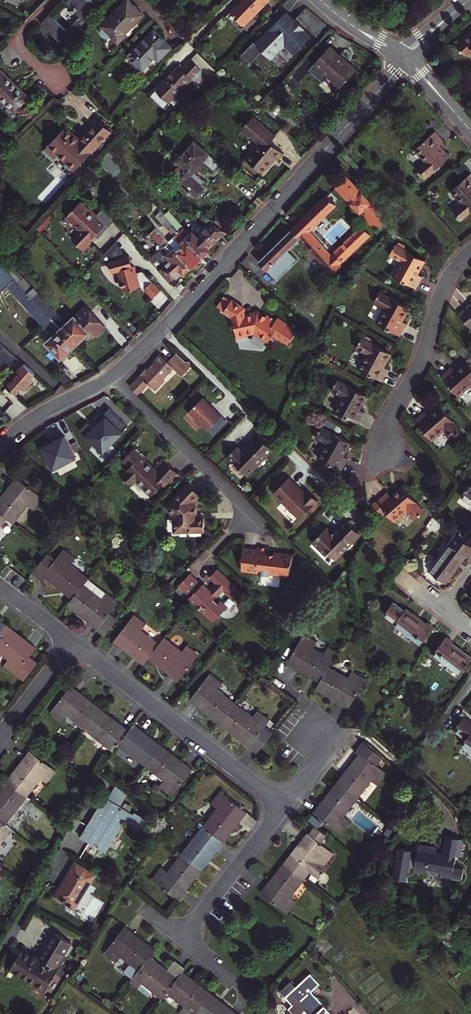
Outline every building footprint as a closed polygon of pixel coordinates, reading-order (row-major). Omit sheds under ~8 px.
[(60,43),(103,0),(97,0),(89,8),(80,0),(69,0),(66,3),(80,17),(66,31),(51,15),(42,24),(60,43)] [(101,26),(104,28),(103,30),(102,31),(102,33),(103,34),(103,36),(104,37),(106,37),(107,38),(109,38),(110,37),(112,36),(119,43),(127,35),(125,34),(144,15),(128,0),(127,0),(101,26)] [(231,13),(245,27),(271,0),(243,0),(231,13)] [(264,51),(269,56),(276,49),(279,52),(286,45),(296,54),(312,37),(286,12),(256,44),(244,56),(252,64),(264,51)] [(154,30),(129,55),(144,70),(156,57),(159,61),(172,48),(154,30)] [(457,47),(460,50),(459,51),(462,53),(466,56),(470,51),(470,35),(470,36),(469,35),(457,47)] [(331,46),(315,64),(308,57),(293,74),(301,81),(310,70),(324,82),(329,76),(343,87),(357,69),(331,46)] [(272,59),(279,52),(276,49),(269,56),(272,59)] [(199,52),(192,59),(203,70),(210,76),(215,71),(216,69),(199,52)] [(179,66),(156,89),(170,103),(203,70),(192,59),(182,69),(179,66)] [(2,70),(0,71),(0,104),(3,101),(16,114),(31,99),(2,70)] [(260,144),(246,159),(260,171),(264,174),(277,159),(279,160),(284,154),(271,143),(277,136),(254,117),(243,130),(260,144)] [(59,155),(75,170),(112,131),(99,119),(80,140),(66,128),(54,142),(53,140),(47,147),(48,148),(46,150),(56,159),(59,155)] [(435,132),(415,149),(426,162),(417,170),(425,179),(450,157),(440,145),(444,142),(435,132)] [(197,196),(205,187),(202,185),(205,181),(194,172),(203,162),(214,171),(221,164),(195,142),(178,161),(174,158),(169,164),(175,169),(171,173),(179,180),(178,180),(197,196)] [(257,174),(260,171),(246,159),(243,163),(257,174)] [(453,212),(461,221),(470,212),(470,174),(451,191),(462,204),(453,212)] [(347,177),(336,187),(376,229),(387,219),(347,177)] [(328,195),(293,229),(300,238),(332,274),(340,267),(339,265),(370,234),(362,227),(331,256),(309,230),(336,204),(328,195)] [(114,219),(104,207),(98,214),(91,207),(89,209),(81,201),(67,217),(74,223),(73,225),(79,230),(81,230),(74,238),(79,243),(78,244),(85,251),(92,243),(90,241),(94,236),(96,234),(94,233),(99,229),(101,231),(103,231),(104,231),(114,219)] [(203,256),(171,220),(162,210),(156,216),(180,242),(184,246),(178,251),(192,266),(203,256)] [(213,222),(205,228),(197,236),(193,231),(191,228),(186,227),(175,216),(171,220),(203,256),(210,250),(208,248),(215,242),(214,241),(226,231),(213,222)] [(96,234),(94,236),(97,239),(115,220),(114,219),(104,231),(103,231),(101,231),(99,229),(94,233),(96,234)] [(193,230),(193,231),(197,236),(205,228),(201,223),(197,223),(193,227),(193,230)] [(151,233),(157,228),(154,225),(148,230),(151,233)] [(157,228),(151,233),(169,253),(155,265),(171,282),(176,277),(182,271),(184,273),(192,266),(178,251),(174,247),(157,228)] [(290,248),(300,238),(293,229),(270,251),(287,268),(299,257),(290,248)] [(72,238),(78,244),(79,243),(74,238),(81,230),(79,230),(72,238)] [(127,257),(117,241),(108,250),(114,260),(127,257)] [(184,246),(180,242),(174,247),(178,251),(184,246)] [(401,261),(393,275),(417,289),(423,277),(419,274),(426,261),(396,244),(390,255),(401,261)] [(130,262),(132,262),(130,256),(127,257),(114,260),(108,250),(99,259),(98,260),(100,261),(102,262),(104,262),(107,262),(109,261),(112,273),(118,271),(124,291),(130,289),(131,290),(134,289),(134,288),(141,286),(145,290),(154,282),(145,272),(138,274),(136,266),(133,266),(131,267),(130,262)] [(1,265),(0,266),(0,293),(7,286),(45,327),(52,319),(51,318),(28,293),(1,265)] [(321,282),(328,277),(324,270),(317,275),(321,282)] [(185,287),(176,277),(171,282),(180,292),(185,287)] [(163,292),(154,282),(145,290),(154,300),(163,292)] [(34,288),(28,293),(51,318),(57,312),(34,288)] [(385,308),(377,323),(401,336),(407,324),(403,321),(410,308),(380,292),(375,302),(385,308)] [(225,310),(231,300),(225,296),(218,306),(225,310)] [(289,343),(296,332),(286,326),(287,324),(278,318),(276,320),(267,314),(266,316),(263,313),(261,314),(259,312),(254,314),(254,312),(247,314),(246,308),(232,299),(231,300),(225,310),(224,312),(231,316),(232,324),(235,324),(237,339),(249,336),(248,333),(255,332),(268,341),(273,336),(279,340),(280,338),(289,343)] [(459,314),(470,328),(470,304),(459,314)] [(86,305),(61,329),(76,345),(90,332),(94,337),(106,325),(94,313),(86,305)] [(99,308),(94,313),(106,325),(111,320),(99,308)] [(297,331),(287,324),(286,326),(296,332),(297,331)] [(47,342),(62,358),(76,345),(61,329),(47,342)] [(392,354),(371,343),(364,338),(362,337),(356,348),(366,354),(359,368),(383,381),(389,370),(384,367),(392,354)] [(129,386),(137,394),(148,383),(154,389),(164,380),(163,379),(160,377),(171,365),(174,368),(181,375),(192,364),(189,361),(185,361),(176,353),(176,352),(167,360),(161,355),(155,361),(148,368),(147,367),(139,375),(129,386)] [(153,359),(155,361),(161,355),(160,353),(153,359)] [(441,376),(459,396),(470,386),(470,366),(466,361),(455,371),(452,367),(441,376)] [(35,373),(24,364),(18,371),(20,373),(7,387),(16,394),(22,388),(25,391),(32,383),(29,380),(35,373)] [(160,377),(163,379),(174,368),(171,365),(160,377)] [(138,374),(139,375),(147,367),(146,366),(138,374)] [(338,380),(332,391),(342,396),(334,411),(358,424),(364,412),(360,409),(367,396),(338,380)] [(425,411),(415,420),(433,441),(446,430),(454,438),(463,430),(440,405),(429,415),(425,411)] [(204,406),(189,421),(208,439),(223,424),(215,417),(216,416),(211,411),(210,412),(204,406)] [(94,429),(87,422),(79,429),(93,445),(95,443),(104,452),(116,441),(114,439),(128,426),(110,407),(102,415),(104,417),(98,422),(99,423),(94,429)] [(344,457),(352,443),(322,427),(316,438),(326,443),(318,457),(343,471),(349,459),(344,457)] [(64,432),(39,445),(53,470),(77,456),(64,432)] [(258,437),(246,449),(247,453),(244,456),(242,454),(236,449),(227,458),(247,476),(257,466),(256,466),(263,458),(264,459),(272,450),(258,437)] [(142,459),(144,457),(146,455),(136,445),(131,449),(125,456),(123,458),(130,465),(121,474),(127,479),(128,478),(133,484),(137,479),(144,486),(145,490),(149,493),(153,493),(162,483),(164,481),(166,483),(177,471),(165,460),(157,469),(156,470),(154,468),(154,467),(152,465),(149,465),(142,459)] [(121,452),(125,456),(131,449),(128,446),(121,452)] [(157,469),(144,457),(142,459),(149,465),(152,465),(154,467),(154,468),(156,470),(157,469)] [(257,466),(264,459),(263,458),(256,466),(257,466)] [(273,491),(299,516),(317,498),(307,489),(303,493),(300,491),(300,488),(287,476),(273,491)] [(0,499),(0,512),(8,518),(15,523),(28,506),(34,510),(43,498),(17,477),(0,499)] [(188,482),(165,506),(174,515),(175,530),(205,529),(204,517),(196,517),(196,504),(192,500),(199,493),(188,482)] [(462,496),(470,503),(470,483),(462,496)] [(378,501),(387,512),(396,522),(408,511),(416,520),(425,512),(403,487),(392,497),(388,492),(378,501)] [(387,512),(378,501),(372,507),(381,517),(387,512)] [(4,523),(8,518),(0,512),(0,528),(4,523)] [(8,518),(4,523),(11,528),(15,523),(8,518)] [(328,527),(327,528),(331,533),(335,532),(347,520),(345,518),(333,531),(328,527)] [(330,553),(337,559),(347,549),(346,548),(351,542),(352,543),(361,533),(347,520),(335,532),(331,533),(327,528),(313,542),(328,556),(330,553)] [(363,535),(361,533),(352,543),(351,542),(346,548),(347,549),(337,559),(338,561),(363,535)] [(446,583),(466,557),(467,557),(470,552),(470,545),(458,536),(431,571),(446,583)] [(256,545),(255,547),(255,550),(242,548),(240,557),(242,558),(241,569),(259,572),(261,574),(268,575),(270,573),(286,575),(290,571),(291,563),(292,563),(293,552),(277,550),(275,551),(272,553),(267,553),(267,546),(256,545)] [(48,552),(32,572),(42,581),(46,577),(73,598),(85,584),(88,580),(90,578),(72,564),(77,558),(65,549),(56,559),(48,552)] [(222,589),(232,599),(240,590),(216,568),(209,577),(215,582),(209,589),(202,583),(201,585),(189,573),(178,585),(190,596),(188,598),(212,620),(226,606),(219,599),(217,601),(214,598),(222,589)] [(73,598),(68,605),(98,628),(95,633),(103,639),(119,618),(111,612),(119,601),(107,592),(106,594),(88,580),(85,584),(73,598)] [(422,645),(434,628),(427,623),(425,625),(405,609),(394,624),(422,645)] [(114,641),(144,664),(149,658),(160,643),(142,629),(147,623),(135,614),(114,641)] [(7,624),(0,633),(0,652),(9,659),(4,665),(24,680),(38,662),(31,656),(37,647),(7,624)] [(288,663),(320,681),(330,666),(338,652),(328,647),(324,654),(314,648),(318,642),(304,635),(288,663)] [(183,650),(165,636),(160,643),(149,658),(180,681),(200,654),(188,644),(183,650)] [(446,637),(434,654),(461,674),(470,661),(470,659),(452,645),(453,643),(446,637)] [(427,656),(422,662),(429,667),(433,660),(427,656)] [(349,677),(330,666),(320,681),(316,689),(350,708),(366,678),(353,671),(349,677)] [(190,700),(220,723),(236,702),(219,689),(223,683),(211,673),(190,700)] [(85,729),(101,708),(72,685),(50,712),(63,721),(68,715),(85,729)] [(220,723),(258,752),(273,732),(265,726),(270,719),(258,710),(254,716),(236,702),(220,723)] [(118,745),(129,730),(101,708),(85,729),(113,751),(118,745)] [(455,730),(467,738),(462,744),(470,750),(470,722),(464,717),(455,730)] [(146,766),(162,745),(134,723),(129,730),(118,745),(146,766)] [(337,782),(358,799),(373,780),(378,784),(388,773),(378,765),(385,756),(365,739),(357,749),(361,752),(337,782)] [(162,745),(146,766),(165,780),(160,786),(172,795),(193,769),(162,745)] [(30,750),(6,780),(27,797),(41,779),(47,784),(57,771),(30,750)] [(0,789),(0,821),(5,825),(27,797),(6,780),(0,789)] [(358,799),(337,782),(314,811),(342,832),(350,820),(345,816),(358,799)] [(115,784),(106,799),(119,807),(127,793),(126,792),(115,784)] [(218,808),(206,823),(204,826),(224,842),(248,811),(222,791),(212,803),(218,808)] [(88,827),(81,838),(102,851),(122,819),(127,823),(139,830),(145,819),(133,812),(132,815),(119,807),(106,799),(103,797),(98,804),(101,806),(91,822),(88,820),(85,825),(88,827)] [(101,806),(98,804),(88,820),(91,822),(101,806)] [(0,821),(0,845),(12,830),(5,825),(0,821)] [(88,827),(85,825),(78,836),(81,838),(88,827)] [(202,870),(224,842),(204,826),(201,829),(181,854),(202,870)] [(285,862),(305,878),(310,872),(318,878),(328,867),(325,865),(334,853),(321,843),(328,835),(316,826),(310,834),(308,832),(285,862)] [(461,856),(464,839),(446,836),(444,852),(436,851),(437,847),(419,844),(417,856),(411,855),(412,850),(399,847),(393,877),(406,880),(409,866),(414,867),(414,871),(427,873),(428,869),(441,872),(440,876),(461,880),(463,869),(454,868),(456,855),(461,856)] [(153,878),(180,899),(202,870),(181,854),(179,857),(168,871),(162,866),(153,878)] [(261,893),(287,913),(297,901),(291,896),(305,878),(285,862),(261,893)] [(68,902),(75,906),(94,874),(76,863),(72,870),(71,869),(64,881),(66,882),(62,889),(60,888),(54,896),(67,904),(68,902)] [(155,949),(125,926),(104,953),(117,962),(122,956),(139,969),(150,956),(155,949)] [(53,935),(69,944),(71,942),(55,932),(53,935)] [(22,949),(10,969),(46,990),(58,970),(55,969),(69,944),(53,935),(39,959),(22,949)] [(169,970),(150,956),(139,969),(130,982),(139,988),(144,983),(162,998),(167,992),(178,977),(169,970)] [(176,960),(169,970),(178,977),(183,971),(186,967),(176,960)] [(183,1013),(195,1013),(211,993),(183,971),(178,977),(167,992),(184,1006),(180,1012),(183,1013)] [(312,991),(320,983),(311,973),(296,986),(291,980),(280,991),(292,1005),(288,1009),(293,1013),(302,1013),(305,1011),(308,1013),(333,1013),(317,997),(313,1000),(308,994),(312,991)] [(317,997),(312,991),(308,994),(313,1000),(317,997)] [(211,993),(195,1013),(196,1013),(238,1013),(211,993)]
